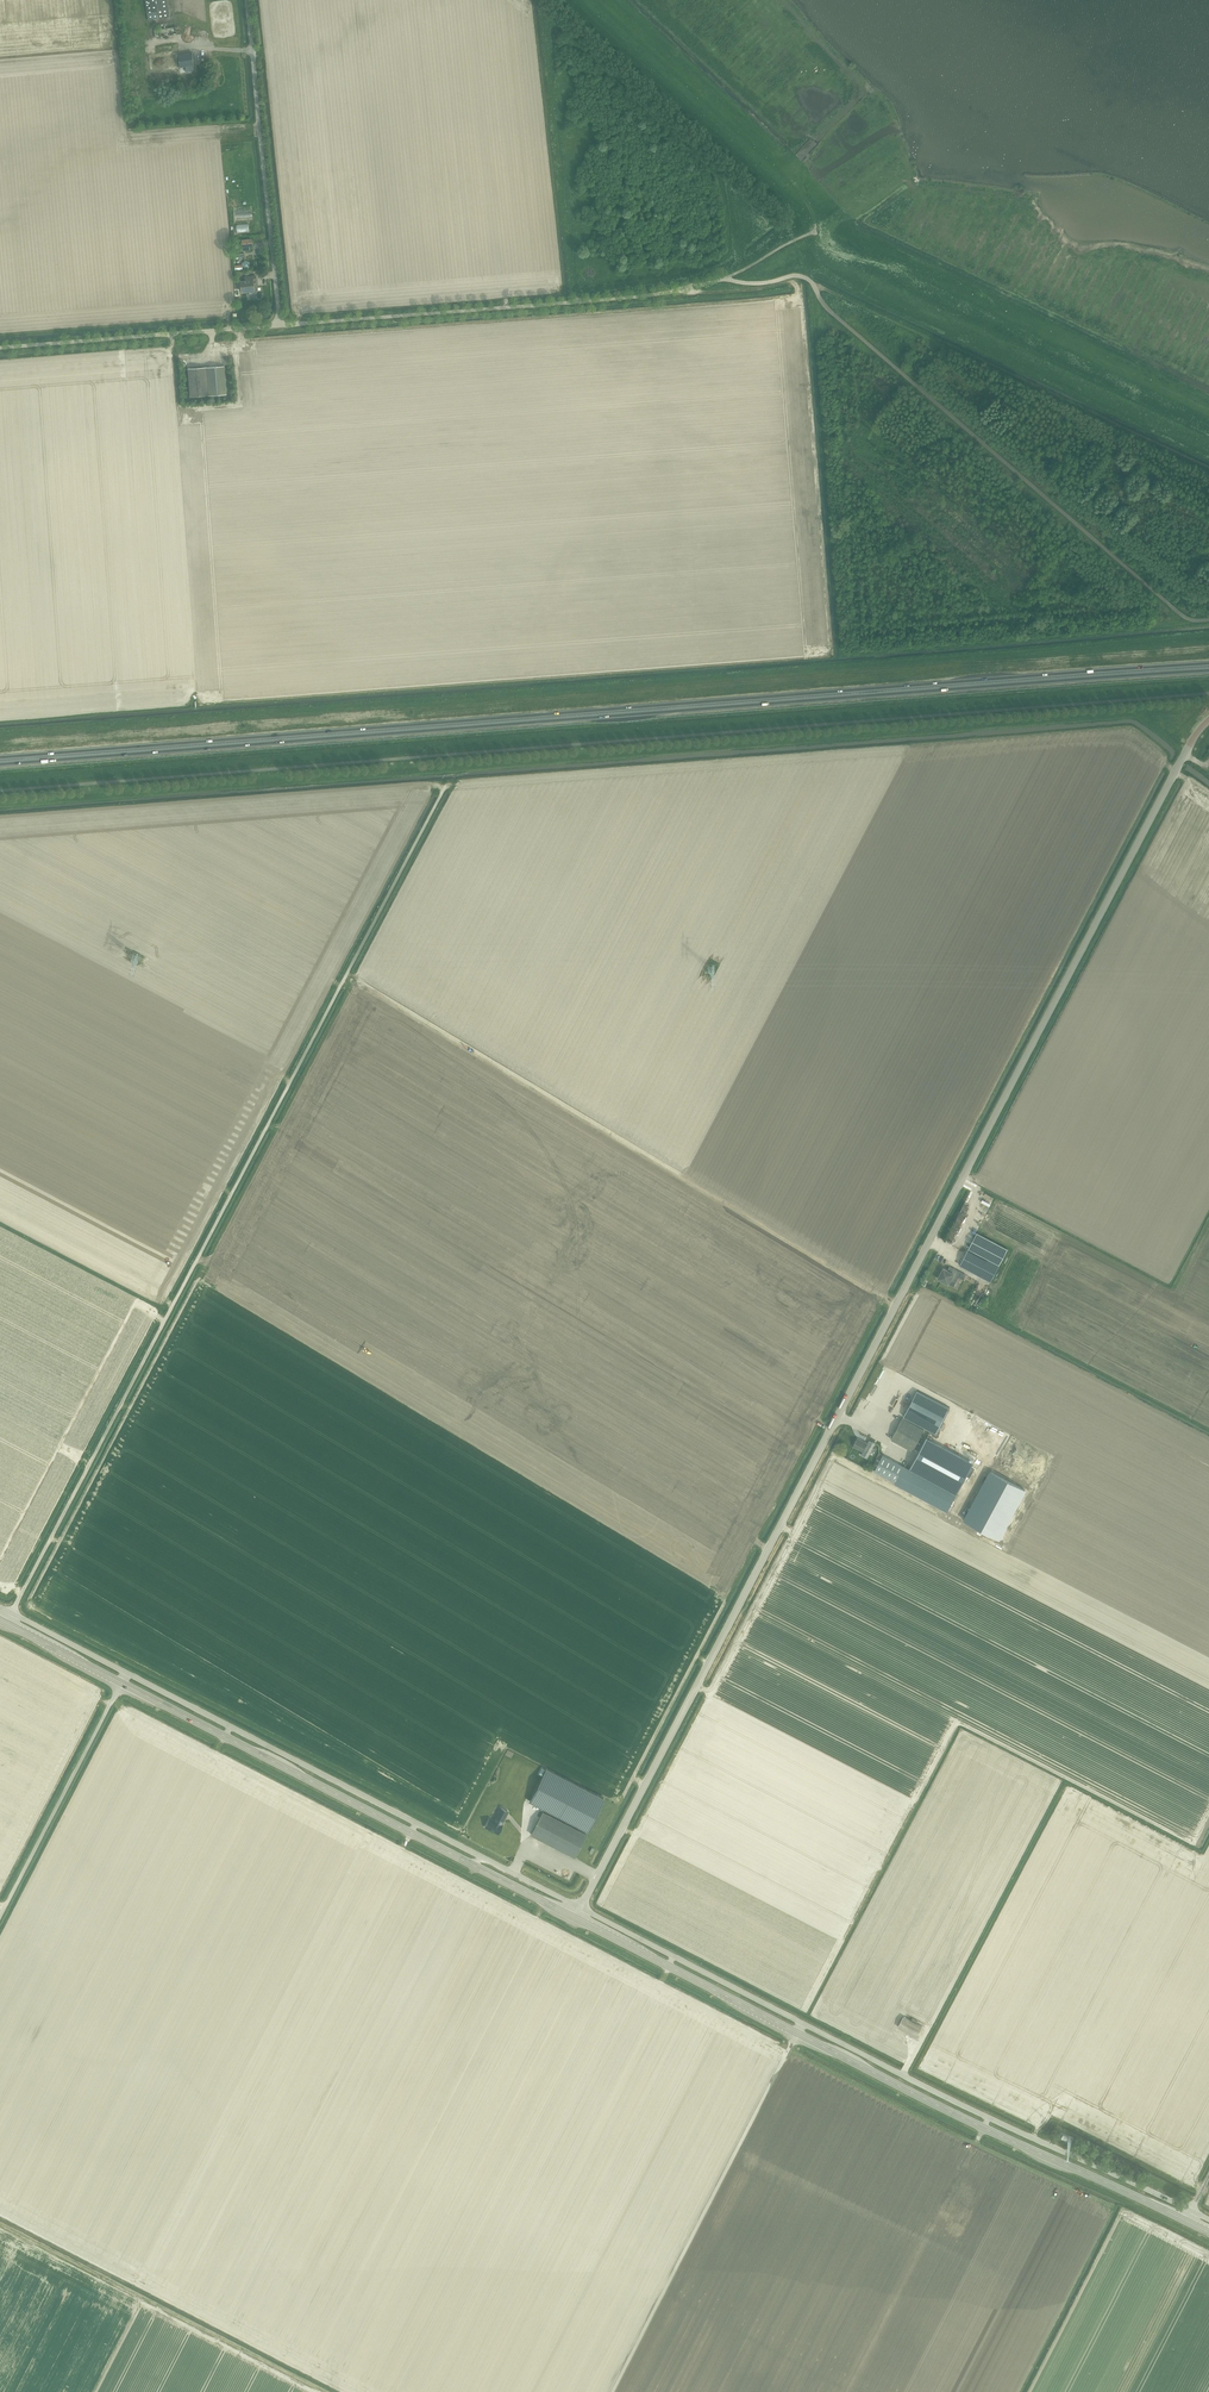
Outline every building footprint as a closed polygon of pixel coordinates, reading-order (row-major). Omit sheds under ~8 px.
[(169,17),(167,0),(145,0),(148,20),(169,17)] [(155,37),(177,34),(176,27),(154,30),(155,37)] [(179,55),(175,55),(177,74),(181,73),(180,67),(185,67),(186,72),(194,71),(192,53),(179,55)] [(146,91),(150,91),(149,82),(141,82),(142,88),(146,88),(146,91)] [(249,246),(252,246),(252,239),(242,240),(243,247),(249,246)] [(253,281),(256,280),(256,276),(245,277),(246,281),(240,282),(241,292),(254,290),(253,281)] [(224,366),(206,367),(188,369),(190,397),(226,394),(224,366)] [(976,1232),(962,1260),(959,1265),(991,1281),(1000,1266),(1008,1249),(976,1232)] [(954,1274),(944,1268),(938,1279),(949,1284),(954,1274)] [(904,1416),(937,1433),(950,1408),(917,1391),(904,1416)] [(891,1439),(913,1451),(924,1430),(903,1418),(891,1439)] [(877,1466),(875,1471),(932,1502),(948,1510),(974,1462),(927,1437),(909,1469),(883,1455),(879,1453),(876,1458),(880,1460),(877,1466)] [(858,1438),(854,1446),(864,1452),(862,1454),(866,1456),(873,1442),(871,1441),(870,1441),(868,1444),(858,1438)] [(993,1465),(966,1518),(1001,1536),(1029,1484),(993,1465)] [(542,1778),(530,1801),(546,1809),(588,1831),(604,1799),(546,1769),(546,1770),(542,1778)] [(503,1825),(501,1824),(508,1811),(501,1808),(494,1821),(490,1818),(485,1827),(491,1830),(491,1829),(493,1830),(493,1831),(498,1833),(503,1825)] [(531,1834),(574,1857),(586,1834),(544,1812),(543,1812),(531,1834)] [(900,2028),(916,2037),(922,2026),(904,2016),(898,2027),(900,2028)]
